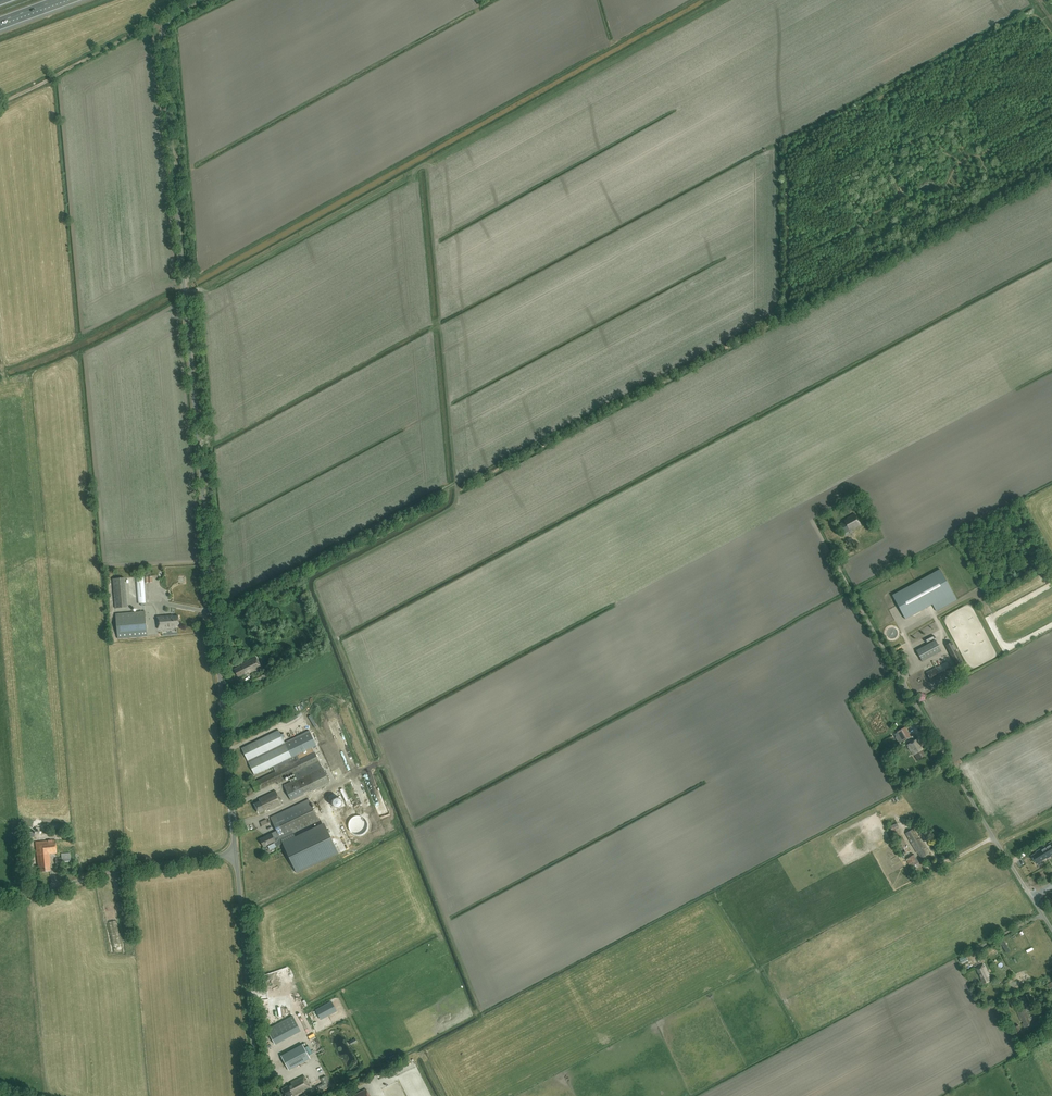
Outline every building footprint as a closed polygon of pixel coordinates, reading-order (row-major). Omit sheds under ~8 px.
[(844,521),(845,522),(840,524),(845,533),(849,531),(861,525),(855,514),(847,518),(847,519),(844,521)] [(940,569),(892,594),(905,618),(932,604),(936,611),(956,600),(940,569)] [(112,579),(115,608),(128,607),(125,577),(112,579)] [(118,639),(147,636),(145,611),(116,613),(118,639)] [(157,617),(158,629),(177,627),(176,626),(179,626),(178,616),(171,616),(170,615),(157,617)] [(941,652),(935,641),(916,651),(922,662),(941,652)] [(962,663),(951,641),(945,644),(957,667),(962,663)] [(249,673),(261,667),(256,657),(241,665),(241,666),(234,669),(238,677),(248,671),(249,673)] [(940,677),(941,678),(952,672),(947,662),(927,673),(931,681),(940,677)] [(271,668),(252,678),(254,683),(273,673),(271,668)] [(902,742),(910,737),(904,727),(896,732),(902,742)] [(289,758),(292,763),(251,783),(256,792),(281,780),(282,782),(286,780),(285,778),(294,774),(297,779),(284,785),(291,801),(330,782),(315,752),(294,762),(292,757),(316,745),(309,730),(285,742),(279,730),(241,748),(255,775),(289,758)] [(917,760),(925,755),(920,747),(921,747),(917,739),(907,745),(913,755),(914,755),(917,760)] [(269,808),(270,810),(282,804),(276,791),(259,799),(260,801),(254,804),(259,813),(269,808)] [(309,799),(270,817),(281,839),(294,833),(319,821),(309,799)] [(904,856),(905,858),(910,855),(904,843),(898,829),(899,829),(897,823),(890,826),(898,847),(896,848),(901,857),(904,856)] [(295,835),(294,833),(285,837),(281,839),(283,843),(297,873),(339,853),(327,827),(298,841),(295,835)] [(906,833),(920,859),(928,854),(920,839),(919,839),(913,829),(906,833)] [(270,849),(281,844),(278,837),(274,839),(272,833),(260,839),(264,847),(268,845),(270,849)] [(50,854),(57,853),(55,840),(35,842),(38,867),(39,867),(40,872),(50,871),(49,866),(50,866),(50,863),(51,863),(50,854)] [(1032,856),(1037,864),(1044,860),(1047,858),(1047,860),(1051,857),(1051,842),(1038,850),(1038,851),(1036,852),(1037,853),(1032,856)] [(61,857),(55,858),(56,864),(71,863),(70,853),(61,854),(61,857)] [(915,854),(906,859),(914,872),(918,880),(927,876),(922,868),(919,863),(915,854)] [(961,964),(968,960),(966,955),(959,958),(961,964)] [(981,980),(983,985),(990,981),(988,977),(989,977),(983,965),(976,968),(982,980),(981,980)] [(1029,994),(1024,996),(1027,1003),(1032,1000),(1029,994)] [(1032,1000),(1027,1003),(1030,1010),(1036,1007),(1032,1000)] [(1022,1024),(1024,1028),(1034,1023),(1025,1007),(1017,1012),(1022,1022),(1023,1021),(1024,1023),(1022,1024)] [(1015,1039),(1024,1035),(1019,1025),(1010,1029),(1015,1039)] [(280,1038),(269,1039),(269,1050),(281,1050),(280,1038)] [(310,1040),(281,1055),(289,1070),(318,1055),(310,1040)] [(327,1087),(332,1084),(327,1074),(322,1076),(327,1087)] [(306,1079),(304,1076),(300,1078),(300,1077),(291,1082),(292,1084),(282,1089),(286,1095),(292,1095),(291,1095),(293,1094),(294,1095),(306,1089),(310,1087),(306,1079)]
